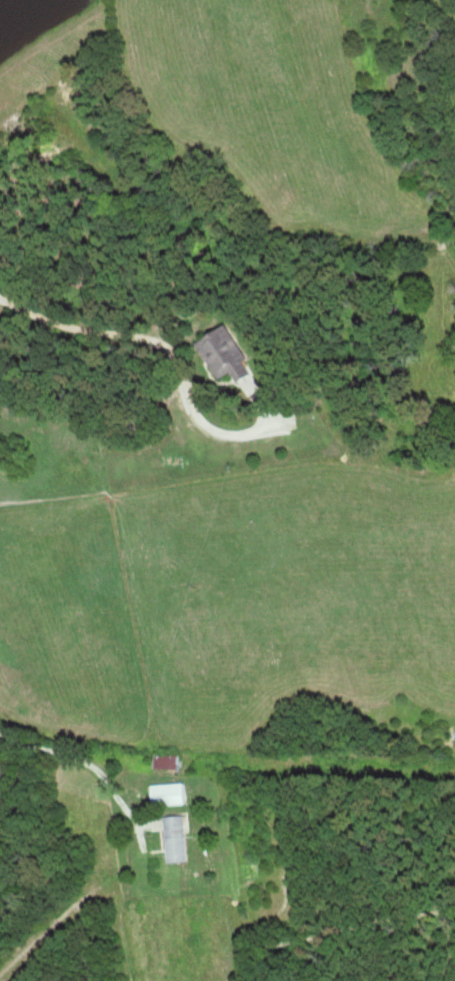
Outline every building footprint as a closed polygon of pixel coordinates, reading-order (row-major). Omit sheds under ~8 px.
[(219,382),(233,374),(239,386),(257,376),(231,326),(199,343),(219,382)] [(155,769),(182,769),(182,754),(155,754),(155,769)] [(153,786),(153,806),(188,806),(187,785),(153,786)] [(188,817),(166,818),(168,864),(190,863),(188,817)]
